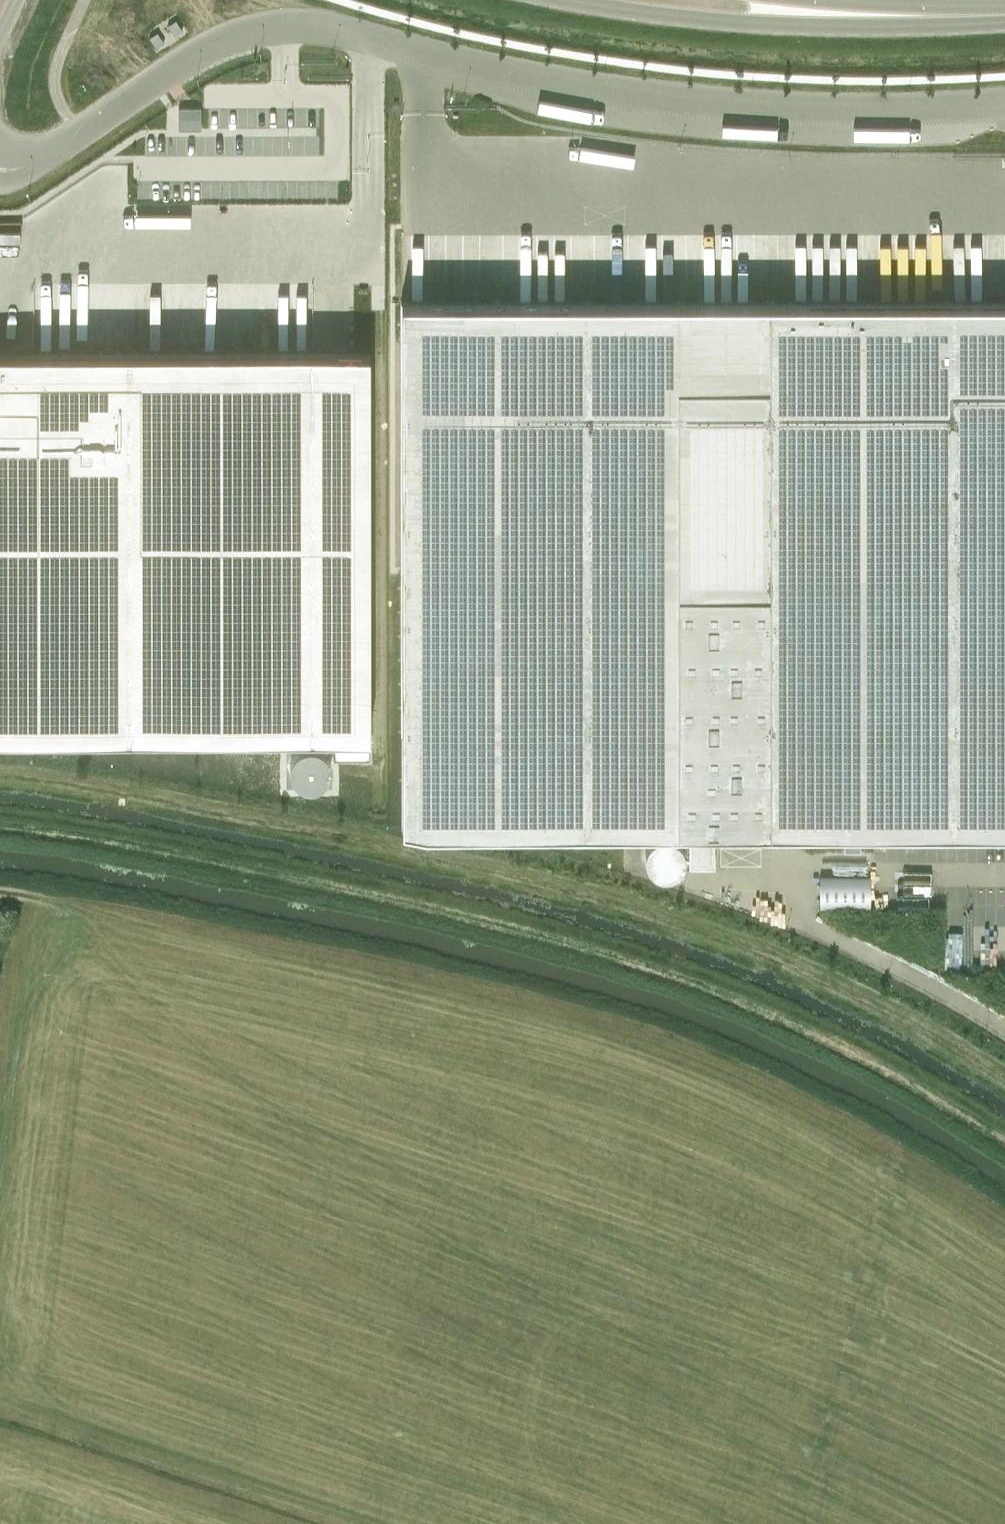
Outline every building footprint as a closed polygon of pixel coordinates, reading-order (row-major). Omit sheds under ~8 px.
[(401,825),(425,830),(689,830),(689,866),(714,866),(714,830),(1004,829),(1004,300),(401,300),(401,825)] [(335,735),(335,758),(369,758),(369,349),(0,350),(0,735),(335,735)] [(870,876),(819,876),(819,908),(870,907),(870,876)]
